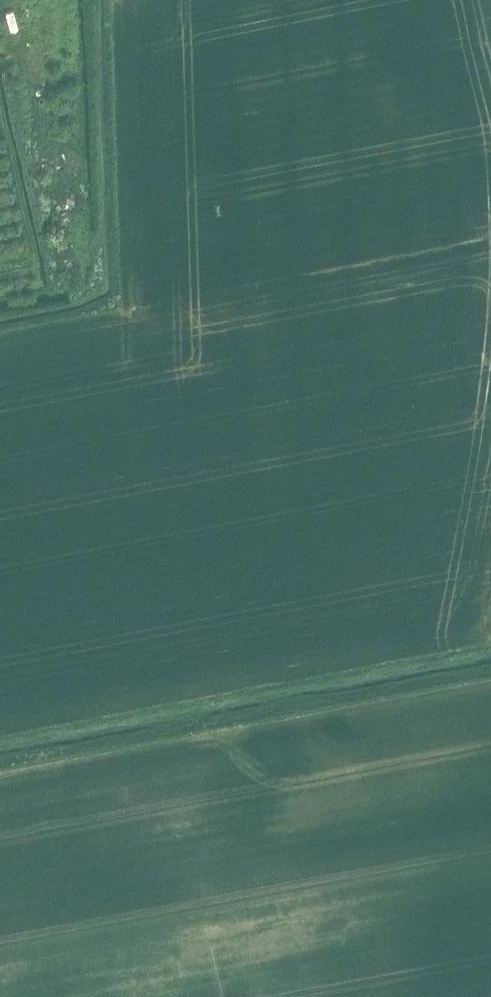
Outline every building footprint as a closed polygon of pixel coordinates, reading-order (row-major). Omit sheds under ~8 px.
[(6,29),(16,27),(12,6),(2,8),(6,29)]
